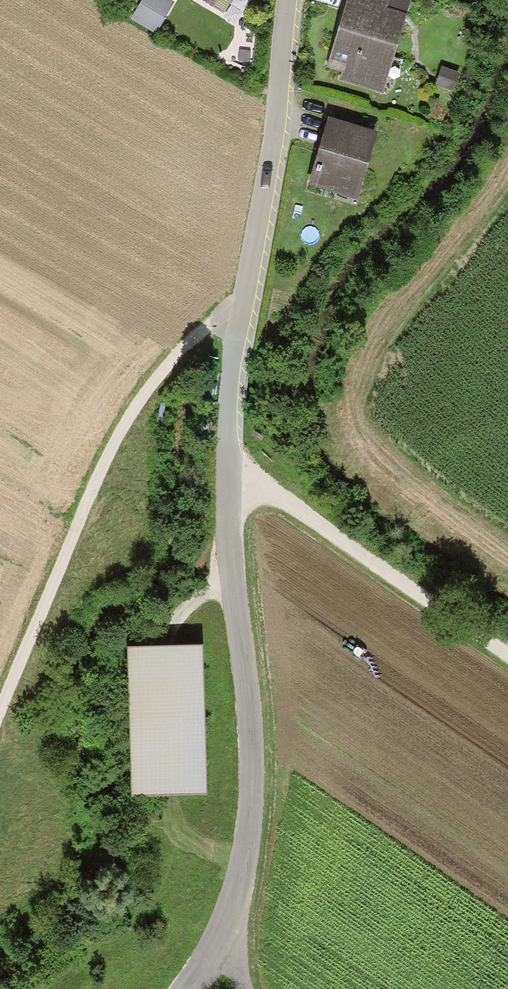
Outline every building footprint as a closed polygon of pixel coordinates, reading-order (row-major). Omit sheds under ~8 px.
[(132,19),(156,33),(174,3),(169,0),(143,0),(132,19)] [(326,69),(343,74),(340,82),(380,95),(410,0),(348,0),(326,69)] [(442,68),(435,87),(451,92),(457,73),(442,68)] [(377,134),(328,119),(308,186),(357,200),(377,134)] [(200,651),(126,653),(131,795),(204,793),(200,651)]
